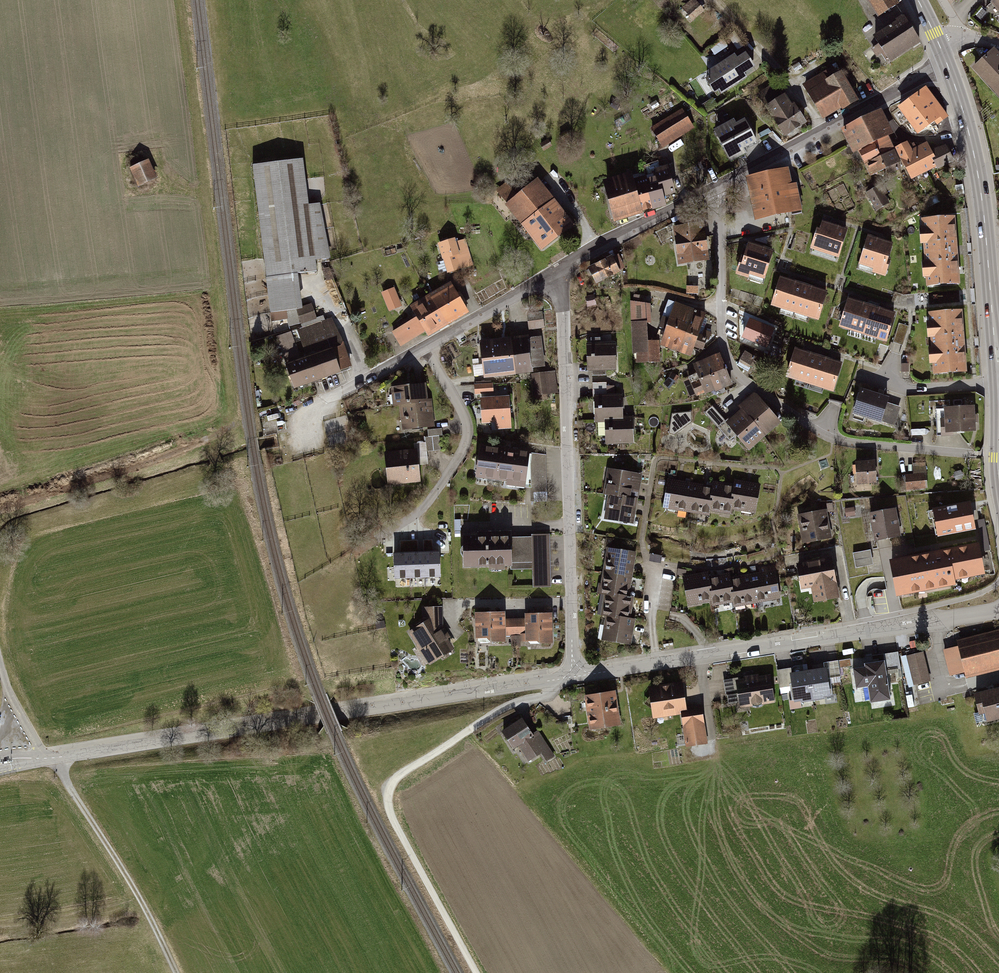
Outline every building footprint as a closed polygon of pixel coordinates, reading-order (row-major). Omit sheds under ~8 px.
[(682,7),(693,20),(705,10),(696,0),(690,0),(682,7)] [(876,17),(897,3),(895,0),(866,0),(865,0),(876,17)] [(890,63),(920,43),(901,14),(895,18),(897,21),(873,36),(877,43),(870,48),(875,57),(881,54),(886,61),(888,60),(890,63)] [(973,68),(989,85),(998,76),(998,55),(993,49),(973,68)] [(704,78),(713,92),(719,89),(721,93),(747,77),(745,73),(755,66),(746,51),(737,57),(735,53),(706,70),(709,75),(704,78)] [(834,71),(804,88),(825,124),(859,104),(844,77),(839,80),(834,71)] [(989,85),(998,95),(998,76),(989,85)] [(759,101),(787,142),(807,128),(780,87),(759,101)] [(924,87),(898,106),(919,133),(933,122),(936,125),(946,118),(924,87)] [(877,110),(840,128),(853,154),(857,152),(888,137),(890,136),(877,110)] [(651,130),(663,150),(695,132),(683,112),(651,130)] [(744,148),(757,140),(745,118),(737,123),(735,118),(714,130),(731,160),(746,152),(744,148)] [(893,149),(888,137),(857,152),(870,178),(885,170),(888,176),(903,169),(893,149)] [(548,138),(539,144),(544,151),(552,145),(548,138)] [(904,164),(910,177),(922,171),(912,151),(906,144),(897,148),(904,164)] [(912,151),(922,171),(935,164),(937,168),(952,161),(945,148),(930,151),(926,144),(912,151)] [(132,168),(129,169),(139,189),(158,180),(149,160),(145,162),(141,155),(128,161),(132,168)] [(304,163),(253,169),(271,318),(286,316),(303,314),(303,310),(299,279),(318,277),(317,265),(329,264),(322,208),(310,210),(304,163)] [(656,171),(663,196),(676,193),(668,164),(655,168),(656,171)] [(790,170),(747,177),(754,219),(804,211),(799,183),(792,184),(790,170)] [(633,178),(643,209),(665,203),(663,196),(656,171),(633,178)] [(602,182),(614,221),(643,212),(643,209),(633,178),(632,173),(602,182)] [(867,192),(876,210),(889,203),(884,194),(886,193),(883,187),(880,188),(877,182),(866,188),(868,192),(867,192)] [(512,191),(499,201),(541,255),(574,229),(540,184),(519,200),(512,191)] [(930,291),(962,289),(956,218),(925,221),(925,232),(921,233),(923,250),(927,250),(928,267),(923,267),(925,285),(930,285),(930,291)] [(850,235),(825,226),(822,236),(818,234),(811,254),(840,264),(850,235)] [(676,232),(681,273),(712,270),(707,229),(676,232)] [(449,272),(472,264),(465,241),(456,244),(454,239),(442,243),(447,257),(444,258),(449,272)] [(895,247),(869,240),(861,268),(875,272),(874,278),(888,282),(893,263),(891,263),(895,247)] [(766,285),(775,256),(748,248),(739,276),(766,285)] [(612,254),(586,267),(595,285),(621,272),(620,269),(625,266),(618,253),(613,255),(612,254)] [(806,289),(782,281),(772,310),(797,318),(806,289)] [(452,288),(432,300),(448,328),(469,316),(452,288)] [(393,289),(383,293),(390,309),(399,305),(393,289)] [(829,297),(806,289),(797,318),(820,325),(829,297)] [(587,307),(596,305),(594,295),(585,296),(587,307)] [(643,298),(635,298),(635,305),(644,307),(643,298)] [(427,336),(429,340),(448,328),(432,300),(412,312),(418,321),(394,335),(403,351),(427,336)] [(875,310),(850,303),(841,333),(866,340),(875,310)] [(632,304),(634,356),(638,356),(638,368),(662,366),(661,349),(661,345),(656,345),(649,345),(648,328),(653,328),(652,308),(644,307),(635,305),(632,304)] [(708,317),(669,304),(663,321),(672,324),(668,336),(661,333),(656,345),(661,345),(661,349),(693,361),(696,353),(705,356),(707,348),(699,345),(700,340),(710,344),(713,335),(703,331),(708,317)] [(288,369),(286,370),(294,394),(352,373),(333,321),(326,324),(324,320),(317,322),(311,308),(303,310),(303,314),(286,316),(290,330),(301,326),(303,332),(298,333),(308,362),(302,364),(292,334),(277,339),(288,369)] [(897,317),(875,310),(866,340),(888,347),(897,317)] [(542,311),(526,313),(528,329),(544,327),(542,311)] [(964,312),(931,314),(931,326),(928,327),(929,343),(933,343),(933,353),(929,353),(930,370),(934,370),(935,378),(968,376),(964,312)] [(743,336),(766,346),(773,330),(750,320),(743,336)] [(907,325),(898,323),(892,342),(896,344),(901,345),(907,325)] [(528,336),(510,338),(514,373),(532,371),(532,370),(528,337),(528,336)] [(541,336),(528,337),(532,370),(544,368),(541,336)] [(483,377),(514,373),(510,338),(479,341),(483,377)] [(592,347),(587,347),(588,375),(593,375),(593,380),(607,379),(607,375),(617,374),(616,347),(601,347),(601,342),(592,342),(592,347)] [(753,357),(746,353),(738,364),(745,368),(747,365),(749,367),(751,364),(762,372),(768,364),(755,355),(753,357)] [(822,361),(797,353),(788,382),(797,385),(795,389),(810,394),(822,361)] [(721,358),(716,360),(719,367),(716,370),(722,384),(730,380),(721,358)] [(715,359),(704,363),(710,377),(709,377),(713,387),(722,384),(716,370),(719,367),(716,360),(715,359)] [(836,398),(846,369),(822,361),(810,394),(824,398),(825,394),(836,398)] [(696,368),(687,372),(689,377),(688,377),(691,384),(692,384),(696,394),(713,387),(709,377),(710,377),(704,363),(695,367),(696,368)] [(531,374),(533,396),(557,393),(554,371),(531,374)] [(681,378),(672,375),(670,382),(677,385),(679,385),(681,378)] [(670,382),(665,387),(670,392),(677,385),(670,382)] [(493,383),(474,384),(475,395),(493,394),(493,383)] [(608,386),(593,386),(594,425),(607,424),(625,424),(625,420),(624,398),(616,398),(616,388),(608,389),(608,386)] [(396,412),(400,412),(434,409),(432,390),(398,392),(399,396),(395,397),(396,412)] [(891,400),(861,390),(852,418),(882,428),(883,424),(896,429),(902,410),(889,406),(891,400)] [(782,422),(755,392),(739,405),(741,408),(766,436),(782,422)] [(494,428),(510,427),(508,395),(479,397),(481,424),(494,423),(494,428)] [(724,419),(712,407),(705,413),(717,426),(724,419)] [(741,408),(725,422),(750,450),(766,436),(741,408)] [(435,432),(434,409),(400,412),(402,437),(430,435),(430,440),(425,440),(426,444),(427,444),(428,454),(442,453),(441,439),(443,439),(443,431),(435,432)] [(976,409),(937,412),(939,439),(978,436),(976,409)] [(672,413),(670,425),(679,428),(690,419),(691,412),(672,413)] [(608,449),(636,448),(635,419),(625,420),(625,424),(607,424),(608,449)] [(415,453),(386,455),(389,489),(421,487),(419,469),(429,468),(428,454),(427,444),(426,444),(415,445),(415,453)] [(482,447),(477,482),(509,487),(508,490),(527,493),(533,455),(482,447)] [(876,460),(856,461),(857,486),(877,485),(876,460)] [(819,464),(822,471),(830,469),(827,461),(819,464)] [(914,477),(906,477),(907,494),(929,493),(926,465),(913,466),(914,477)] [(626,471),(608,468),(604,493),(609,494),(638,498),(642,472),(626,470),(626,471)] [(688,484),(667,481),(663,513),(684,516),(688,484)] [(736,487),(711,483),(710,487),(707,517),(732,520),(732,514),(736,487)] [(762,487),(736,483),(736,487),(732,514),(758,517),(762,487)] [(710,487),(688,484),(684,516),(706,519),(707,517),(710,487)] [(605,519),(634,523),(635,515),(638,498),(609,494),(605,519)] [(977,530),(971,501),(933,508),(939,537),(977,530)] [(855,507),(844,508),(845,517),(856,516),(855,507)] [(901,536),(896,508),(869,513),(874,541),(901,536)] [(827,513),(798,518),(804,549),(833,543),(827,513)] [(512,537),(512,530),(478,530),(478,535),(464,535),(464,567),(489,567),(489,571),(506,571),(506,567),(511,567),(511,569),(532,569),(532,587),(550,587),(550,534),(532,534),(532,536),(512,537)] [(986,574),(979,542),(891,560),(898,596),(957,584),(956,580),(986,574)] [(606,547),(603,570),(633,575),(636,552),(606,547)] [(871,550),(853,553),(855,567),(873,564),(871,550)] [(410,578),(425,577),(424,552),(409,553),(410,578)] [(425,577),(440,577),(439,552),(424,552),(425,577)] [(395,578),(410,578),(409,553),(394,553),(395,578)] [(666,560),(653,557),(651,565),(665,568),(666,560)] [(817,608),(841,603),(833,562),(799,568),(804,594),(814,592),(817,608)] [(603,570),(599,592),(606,593),(629,597),(633,575),(603,570)] [(755,576),(761,613),(783,609),(777,573),(755,576)] [(739,612),(739,617),(761,613),(755,576),(733,580),(739,612)] [(708,577),(685,581),(690,610),(713,606),(709,582),(708,577)] [(713,606),(715,616),(739,612),(733,580),(733,578),(709,582),(713,606)] [(630,620),(633,598),(629,597),(606,593),(603,615),(606,616),(630,620)] [(406,631),(428,666),(455,649),(442,627),(441,606),(422,606),(422,621),(406,631)] [(554,616),(526,618),(527,622),(516,622),(517,640),(522,640),(527,640),(528,649),(555,648),(554,616)] [(602,641),(630,646),(634,621),(630,620),(606,616),(602,641)] [(507,623),(507,617),(477,618),(478,650),(508,649),(508,641),(513,640),(517,640),(516,622),(507,623)] [(383,620),(375,622),(376,629),(385,628),(383,620)] [(958,644),(960,651),(945,654),(951,683),(967,679),(968,684),(998,677),(998,635),(958,644)] [(517,640),(513,640),(513,654),(522,653),(522,640),(517,640)] [(931,681),(923,651),(901,657),(908,687),(931,681)] [(870,692),(873,710),(893,707),(888,676),(901,674),(898,655),(884,658),(886,664),(866,668),(867,673),(854,675),(858,695),(870,692)] [(851,661),(840,663),(841,673),(853,671),(851,661)] [(826,673),(811,675),(816,706),(834,703),(830,682),(843,680),(841,673),(840,663),(824,666),(826,673)] [(816,706),(811,675),(794,678),(793,672),(778,674),(781,693),(793,691),(795,704),(790,705),(791,715),(804,713),(803,708),(816,706)] [(740,708),(740,713),(777,707),(773,679),(760,681),(760,679),(745,681),(745,683),(737,685),(736,682),(724,684),(726,701),(729,701),(730,710),(740,708)] [(649,690),(654,723),(683,718),(688,751),(709,747),(703,709),(689,711),(685,684),(649,690)] [(973,693),(979,716),(984,714),(986,723),(998,720),(998,687),(973,693)] [(617,694),(585,699),(591,736),(623,731),(617,694)] [(523,721),(502,736),(515,754),(520,750),(531,765),(541,758),(547,766),(556,760),(549,751),(550,749),(539,734),(535,737),(523,721)]
